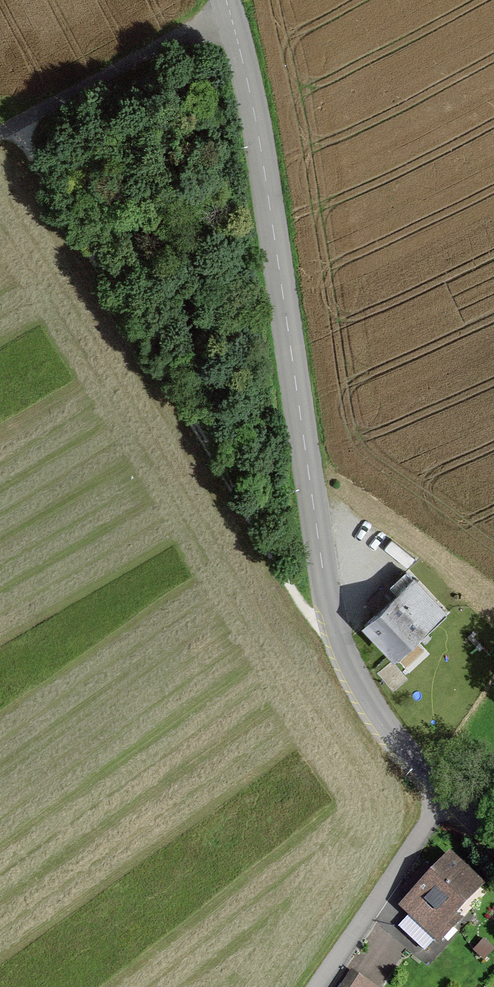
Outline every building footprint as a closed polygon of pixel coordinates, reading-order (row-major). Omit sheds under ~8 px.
[(397,569),(401,574),(368,605),(375,613),(363,625),(391,654),(439,608),(429,599),(444,580),(392,540),(386,548),(362,530),(352,542),(355,548),(388,573),(397,569)] [(454,910),(477,887),(447,859),(402,907),(411,915),(399,928),(421,949),(433,936),(437,939),(459,915),(454,910)] [(349,973),(340,986),(369,986),(349,973)]
